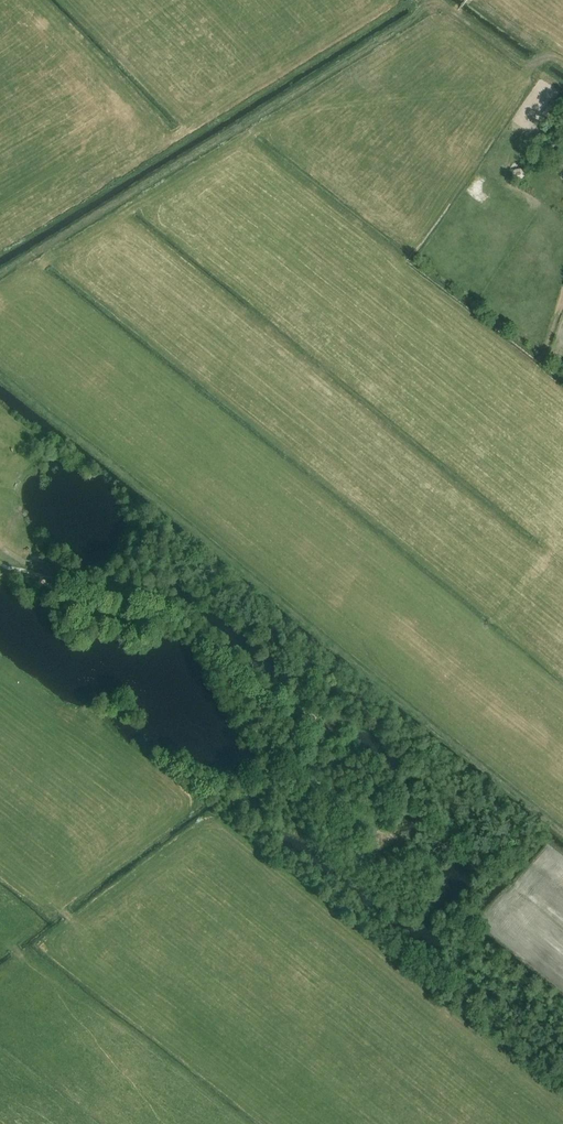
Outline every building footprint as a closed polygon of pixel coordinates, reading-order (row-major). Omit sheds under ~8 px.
[(557,106),(549,101),(540,114),(547,119),(557,106)]
